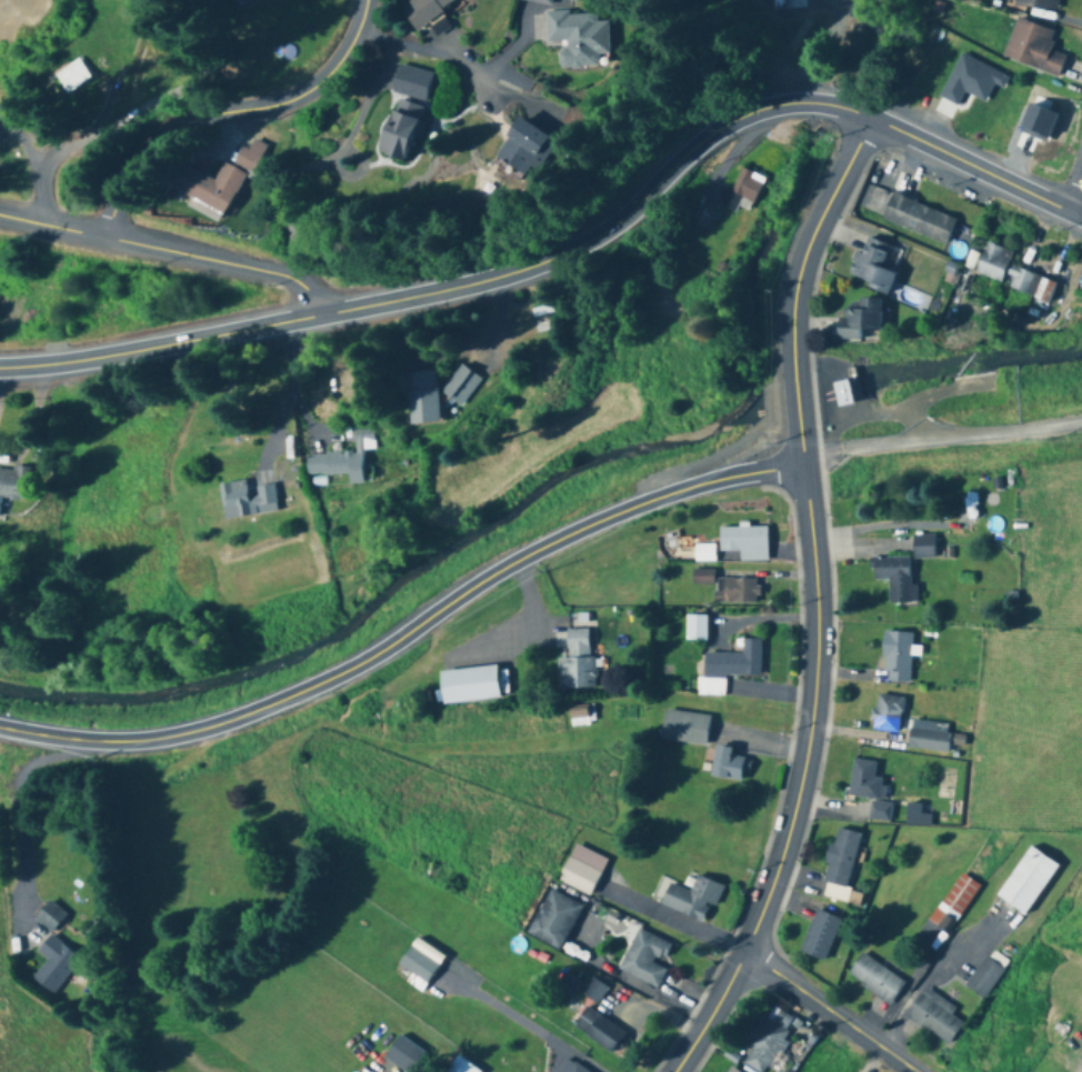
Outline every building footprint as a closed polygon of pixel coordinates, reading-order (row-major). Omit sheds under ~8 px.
[(398,7),(413,29),(458,0),(410,0),(398,7)] [(774,11),(803,11),(803,0),(774,0),(774,11)] [(1013,9),(1057,11),(1057,0),(1014,0),(1013,9)] [(592,13),(544,14),(545,43),(558,43),(559,69),(605,68),(604,23),(592,23),(592,13)] [(1066,56),(1048,50),(1055,31),(1016,18),(1003,59),(1059,77),(1066,56)] [(51,77),(66,96),(89,77),(74,59),(51,77)] [(432,74),(399,65),(390,93),(424,103),(432,74)] [(401,164),(422,108),(394,98),(374,154),(401,164)] [(489,160),(525,182),(549,144),(513,121),(489,160)] [(264,146),(251,140),(245,151),(239,148),(229,169),(220,164),(211,182),(179,167),(167,191),(221,217),(243,172),(250,176),(264,146)] [(763,178),(740,168),(729,193),(724,190),(718,204),(737,212),(739,207),(749,211),(763,178)] [(881,221),(945,244),(955,217),(891,194),(881,221)] [(887,295),(904,252),(864,236),(847,279),(887,295)] [(1012,252),(985,242),(973,276),(1049,303),(1055,283),(1007,266),(1012,252)] [(880,301),(858,299),(857,311),(845,310),(844,328),(835,328),(835,341),(860,342),(861,333),(878,334),(880,301)] [(478,380),(459,365),(437,392),(456,408),(478,380)] [(406,426),(435,424),(432,371),(403,372),(406,426)] [(835,405),(852,407),(854,385),(837,383),(835,405)] [(370,444),(359,445),(360,452),(313,456),(315,479),(356,475),(357,484),(373,483),(370,444)] [(0,471),(0,518),(10,518),(11,500),(39,501),(40,472),(0,471)] [(232,520),(286,512),(282,485),(256,489),(255,481),(226,485),(232,520)] [(975,485),(965,485),(965,525),(975,525),(975,485)] [(767,527),(719,527),(719,551),(738,551),(738,561),(767,561),(767,527)] [(912,535),(912,557),(935,557),(935,535),(912,535)] [(714,545),(694,545),(694,563),(714,563),(714,545)] [(909,584),(909,558),(871,558),(871,579),(888,579),(888,603),(916,603),(916,584),(909,584)] [(713,604),(758,604),(758,579),(713,579),(713,604)] [(705,641),(705,615),(684,615),(684,641),(705,641)] [(557,658),(558,690),(594,689),(593,629),(566,630),(567,658),(557,658)] [(910,632),(882,632),(882,682),(910,682),(910,632)] [(760,639),(741,639),(741,654),(701,653),(700,695),(724,695),(724,676),(760,676),(760,639)] [(870,728),(898,733),(904,698),(876,694),(870,728)] [(571,728),(589,724),(586,708),(568,711),(571,728)] [(660,740),(706,746),(710,716),(664,710),(660,740)] [(947,753),(951,725),(911,720),(907,748),(947,753)] [(732,748),(715,746),(711,778),(746,781),(749,758),(731,757),(732,748)] [(869,819),(890,821),(891,803),(880,802),(882,778),(874,778),(875,762),(852,760),(849,797),(871,799),(869,819)] [(930,825),(930,814),(920,814),(920,804),(906,804),(906,825),(930,825)] [(859,833),(834,828),(822,883),(847,888),(859,833)] [(590,896),(607,859),(575,844),(558,881),(590,896)] [(1025,915),(1057,865),(1028,846),(996,897),(1025,915)] [(978,884),(958,872),(929,923),(950,935),(978,884)] [(715,907),(723,887),(696,875),(689,892),(665,881),(656,902),(698,920),(706,903),(715,907)] [(528,936),(561,951),(582,905),(548,890),(528,936)] [(51,934),(66,915),(49,901),(33,920),(51,934)] [(799,952),(826,962),(840,919),(814,909),(799,952)] [(668,965),(665,964),(673,945),(637,930),(620,972),(658,988),(668,965)] [(54,996),(81,959),(50,935),(38,951),(48,959),(32,979),(54,996)] [(428,985),(439,964),(408,947),(397,968),(428,985)] [(890,1005),(905,982),(862,953),(846,976),(890,1005)] [(1004,969),(984,956),(964,987),(984,999),(1004,969)] [(955,1008),(923,987),(904,1018),(949,1046),(963,1023),(950,1015),(955,1008)] [(753,1029),(741,1044),(751,1051),(742,1063),(754,1071),(768,1071),(789,1044),(781,1038),(795,1021),(775,1005),(756,1031),(753,1029)] [(609,1054),(624,1034),(587,1006),(572,1026),(609,1054)] [(398,1035),(384,1059),(405,1071),(411,1071),(424,1051),(398,1035)] [(458,1056),(446,1071),(479,1071),(458,1056)] [(573,1063),(567,1071),(587,1071),(573,1063)]
